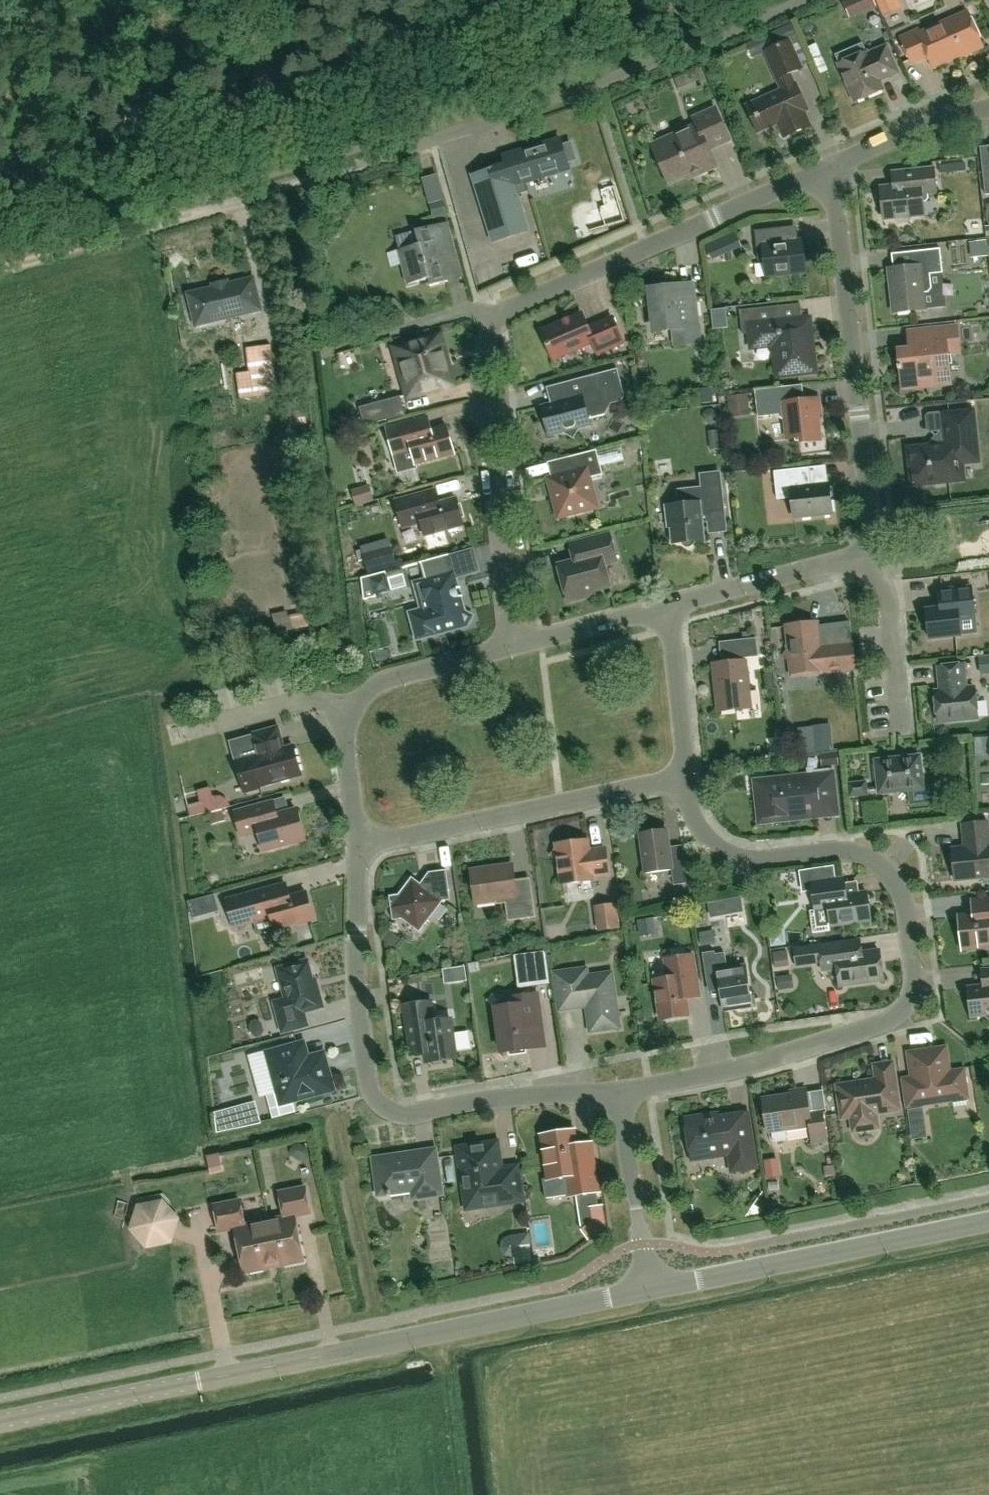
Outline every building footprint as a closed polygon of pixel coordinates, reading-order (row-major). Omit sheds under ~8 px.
[(894,18),(903,14),(897,0),(887,0),(894,18)] [(982,47),(971,22),(958,28),(954,19),(951,18),(939,23),(938,26),(920,34),(918,29),(900,37),(912,63),(928,55),(933,66),(961,53),(962,57),(982,47)] [(751,58),(765,51),(778,79),(783,90),(747,106),(759,133),(770,128),(770,126),(778,122),(785,137),(810,126),(797,98),(801,96),(796,84),(794,85),(789,74),(801,68),(789,41),(798,37),(792,24),(746,45),(751,58)] [(879,80),(897,72),(886,46),(868,54),(867,53),(839,64),(855,101),(883,89),(879,80)] [(693,117),(696,125),(652,145),(669,183),(699,169),(701,174),(716,167),(709,150),(730,141),(715,107),(693,117)] [(561,145),(560,141),(516,155),(518,161),(473,175),(493,242),(528,231),(517,195),(528,191),(524,180),(568,167),(567,164),(577,161),(571,142),(561,145)] [(907,224),(913,215),(924,214),(923,202),(926,202),(929,199),(928,188),(936,187),(934,169),(899,172),(900,183),(897,186),(881,188),(884,218),(891,218),(898,225),(907,224)] [(419,244),(399,250),(387,253),(391,268),(403,264),(409,284),(429,279),(431,286),(462,277),(447,222),(415,230),(419,244)] [(783,239),(782,228),(755,231),(758,261),(761,263),(765,263),(766,277),(806,273),(802,240),(785,242),(783,239)] [(932,288),(930,274),(943,273),(940,249),(912,252),(914,266),(889,269),(894,312),(925,309),(924,293),(929,293),(932,288)] [(196,312),(261,293),(252,265),(231,272),(230,268),(187,281),(196,312)] [(651,290),(655,330),(675,328),(677,343),(698,341),(692,286),(651,290)] [(781,375),(812,372),(815,368),(810,322),(806,320),(781,322),(780,306),(740,311),(743,334),(751,333),(752,347),(775,344),(778,372),(781,375)] [(540,329),(554,361),(594,344),(599,355),(624,344),(612,316),(588,327),(581,312),(540,329)] [(939,385),(951,384),(948,354),(960,353),(957,325),(926,329),(928,345),(926,347),(898,350),(902,384),(904,384),(908,388),(915,388),(917,382),(935,380),(939,385)] [(439,336),(395,348),(408,396),(452,384),(439,336)] [(241,399),(278,394),(271,345),(247,349),(250,373),(237,374),(241,399)] [(549,436),(564,432),(573,437),(579,428),(590,425),(589,420),(592,415),(594,416),(604,413),(610,402),(620,399),(624,393),(618,368),(566,382),(570,398),(541,406),(549,436)] [(820,399),(784,402),(783,387),(755,390),(758,417),(779,415),(779,416),(785,421),(787,439),(801,437),(802,442),(821,440),(818,414),(822,414),(820,399)] [(406,415),(401,396),(359,408),(365,426),(406,415)] [(752,410),(750,396),(737,398),(739,412),(752,410)] [(973,411),(943,414),(945,430),(942,430),(942,431),(938,436),(938,440),(933,447),(910,449),(914,484),(961,479),(959,463),(978,461),(973,411)] [(431,430),(428,417),(387,428),(394,455),(412,451),(416,464),(454,453),(447,426),(431,430)] [(604,464),(629,458),(625,444),(600,450),(604,464)] [(555,493),(561,517),(598,508),(590,478),(603,475),(597,450),(569,457),(573,472),(548,478),(552,494),(555,493)] [(404,472),(407,482),(422,477),(419,467),(404,472)] [(801,469),(775,472),(778,499),(792,498),(794,518),(832,514),(829,483),(802,486),(801,469)] [(724,511),(720,473),(701,475),(702,488),(678,491),(680,505),(666,506),(669,527),(671,527),(673,543),(704,540),(701,514),(724,511)] [(374,499),(369,485),(352,490),(357,505),(374,499)] [(396,501),(403,528),(421,523),(425,536),(464,525),(456,498),(439,503),(436,490),(396,501)] [(582,559),(559,566),(568,601),(594,594),(593,590),(610,586),(604,564),(617,560),(610,534),(578,543),(582,559)] [(398,568),(391,543),(362,551),(369,576),(398,568)] [(420,562),(425,580),(413,584),(419,609),(410,612),(417,639),(467,626),(472,617),(465,612),(449,555),(420,562)] [(361,578),(364,600),(376,596),(376,594),(391,591),(388,579),(386,572),(361,578)] [(975,617),(972,587),(938,591),(940,609),(926,610),(929,638),(961,635),(959,619),(975,617)] [(297,627),(313,623),(310,610),(293,614),(297,627)] [(852,643),(840,645),(821,647),(818,622),(786,626),(791,677),(855,670),(852,643)] [(757,638),(744,639),(746,658),(759,656),(757,638)] [(718,711),(751,708),(746,661),(713,664),(718,711)] [(941,691),(935,692),(938,722),(978,718),(975,687),(966,688),(963,664),(939,667),(941,691)] [(329,671),(319,674),(322,684),(332,681),(329,671)] [(258,756),(251,758),(236,762),(244,792),(261,788),(260,785),(301,774),(294,746),(283,749),(277,728),(253,735),(258,756)] [(974,737),(974,755),(983,755),(983,752),(988,752),(988,736),(974,737)] [(920,756),(876,760),(879,793),(908,790),(910,805),(936,802),(934,787),(924,789),(920,756)] [(831,769),(811,771),(812,776),(756,782),(759,810),(768,810),(769,811),(770,820),(815,816),(814,808),(818,803),(835,801),(831,769)] [(196,785),(199,797),(190,799),(194,815),(222,807),(215,780),(196,785)] [(866,782),(849,784),(850,796),(867,795),(866,782)] [(264,850),(305,839),(297,810),(268,818),(264,803),(235,811),(242,836),(259,832),(264,850)] [(964,847),(953,848),(956,881),(988,878),(988,830),(988,823),(962,825),(964,847)] [(640,833),(646,873),(672,869),(674,885),(687,883),(683,853),(670,855),(667,830),(640,833)] [(589,851),(587,841),(557,845),(557,848),(552,855),(559,861),(562,884),(593,880),(592,876),(609,873),(605,849),(589,851)] [(471,871),(476,903),(496,900),(496,904),(506,903),(508,921),(536,917),(532,889),(516,891),(512,865),(471,871)] [(399,895),(389,896),(393,920),(402,919),(420,932),(444,901),(450,900),(446,870),(429,872),(421,884),(412,877),(399,895)] [(811,910),(814,933),(832,930),(831,925),(871,920),(867,892),(841,896),(840,884),(813,888),(816,910),(811,910)] [(272,917),(275,930),(276,930),(279,933),(287,930),(288,926),(314,919),(306,892),(278,900),(275,887),(225,901),(232,927),(272,917)] [(620,928),(616,903),(605,905),(608,930),(620,928)] [(960,917),(963,949),(988,946),(988,914),(960,917)] [(824,970),(838,969),(840,985),(884,979),(880,951),(862,953),(861,941),(797,950),(799,964),(823,961),(824,970)] [(775,970),(793,969),(791,944),(774,945),(775,970)] [(548,981),(548,948),(518,948),(518,981),(548,981)] [(719,979),(724,1010),(752,1005),(746,966),(727,969),(725,953),(715,954),(715,951),(703,953),(707,981),(719,979)] [(668,978),(655,980),(661,1020),(689,1016),(684,987),(698,985),(693,955),(665,959),(668,978)] [(315,980),(312,980),(307,961),(278,969),(286,999),(275,1002),(283,1032),(307,1026),(304,1012),(323,1007),(315,980)] [(585,970),(556,974),(561,1008),(588,1005),(592,1030),(618,1026),(611,975),(586,978),(585,970)] [(968,987),(971,1018),(987,1016),(988,1018),(988,984),(968,987)] [(544,1046),(536,994),(508,998),(509,1006),(495,1008),(502,1052),(544,1046)] [(456,1059),(455,1050),(453,1033),(451,1019),(434,1021),(431,1001),(404,1005),(409,1037),(412,1057),(426,1055),(427,1063),(430,1062),(434,1065),(441,1064),(444,1060),(456,1059)] [(796,1025),(801,1037),(816,1032),(812,1019),(796,1025)] [(457,1045),(472,1044),(471,1026),(456,1028),(457,1045)] [(912,1041),(930,1039),(929,1027),(910,1030),(912,1041)] [(250,1049),(262,1091),(277,1087),(265,1045),(250,1049)] [(299,1096),(322,1089),(327,1087),(329,1082),(329,1077),(325,1060),(322,1056),(318,1055),(302,1059),(298,1045),(268,1053),(279,1092),(267,1096),(273,1118),(296,1111),(293,1100),(299,1098),(299,1096)] [(916,1089),(918,1104),(967,1097),(963,1071),(949,1073),(946,1051),(923,1055),(923,1052),(909,1054),(915,1090),(916,1089)] [(851,1117),(853,1124),(860,1130),(871,1128),(877,1121),(876,1113),(900,1110),(893,1063),(875,1066),(877,1080),(837,1086),(842,1118),(851,1117)] [(806,1089),(790,1091),(791,1096),(763,1100),(768,1131),(771,1131),(772,1140),(776,1142),(780,1142),(785,1141),(787,1138),(785,1128),(810,1125),(812,1143),(827,1141),(822,1112),(809,1114),(806,1089)] [(912,1114),(915,1129),(926,1127),(924,1112),(912,1114)] [(730,1154),(732,1171),(756,1167),(748,1114),(706,1120),(705,1116),(686,1119),(692,1159),(730,1154)] [(567,1176),(570,1196),(598,1191),(594,1166),(579,1168),(574,1130),(542,1135),(549,1179),(567,1176)] [(463,1190),(465,1204),(484,1201),(485,1206),(522,1201),(517,1166),(501,1169),(497,1142),(471,1146),(471,1144),(458,1146),(464,1190),(463,1190)] [(761,1154),(765,1169),(782,1165),(778,1149),(761,1154)] [(390,1192),(399,1191),(414,1188),(415,1196),(440,1193),(434,1151),(375,1160),(378,1180),(375,1183),(377,1194),(380,1196),(391,1195),(390,1192)] [(283,1191),(287,1210),(288,1216),(273,1219),(282,1264),(308,1259),(298,1215),(314,1211),(309,1186),(283,1191)] [(585,1195),(586,1218),(605,1217),(604,1194),(585,1195)] [(273,1219),(249,1224),(244,1199),(218,1204),(223,1230),(239,1227),(248,1271),(282,1264),(273,1219)] [(166,1200),(142,1205),(135,1228),(151,1245),(174,1240),(182,1218),(166,1200)]
